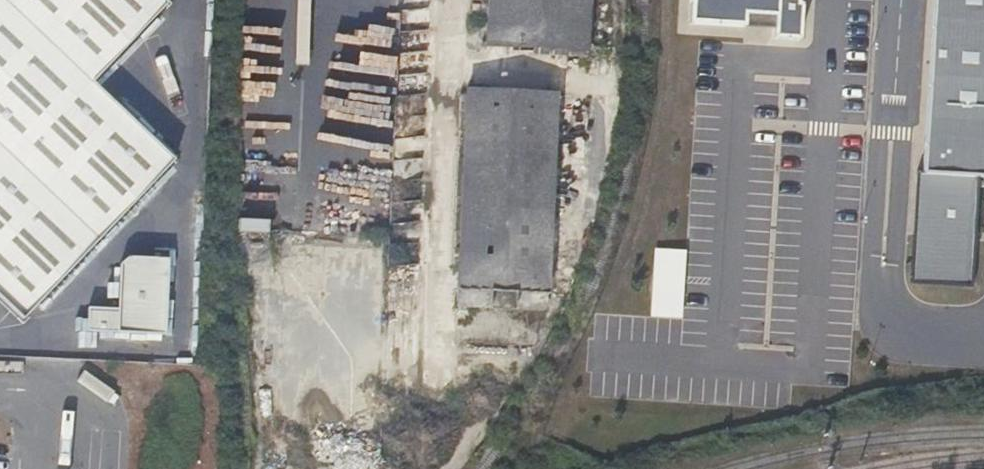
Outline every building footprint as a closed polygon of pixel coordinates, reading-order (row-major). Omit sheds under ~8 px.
[(23,323),(174,164),(93,86),(167,7),(160,0),(0,0),(0,302),(23,323)] [(489,48),(592,53),(594,0),(492,0),(489,48)] [(683,23),(793,29),(795,0),(684,0),(683,23)] [(925,174),(918,175),(910,284),(970,287),(976,178),(983,179),(983,0),(935,0),(925,174)] [(490,293),(516,294),(549,295),(557,95),(468,91),(459,291),(490,293)] [(683,320),(687,254),(656,251),(651,319),(683,320)] [(151,275),(148,332),(160,333),(164,257),(123,255),(115,262),(115,273),(118,273),(151,275)] [(82,328),(148,332),(151,275),(118,273),(115,273),(114,307),(83,306),(82,328)] [(516,310),(516,294),(490,293),(489,309),(516,310)]
